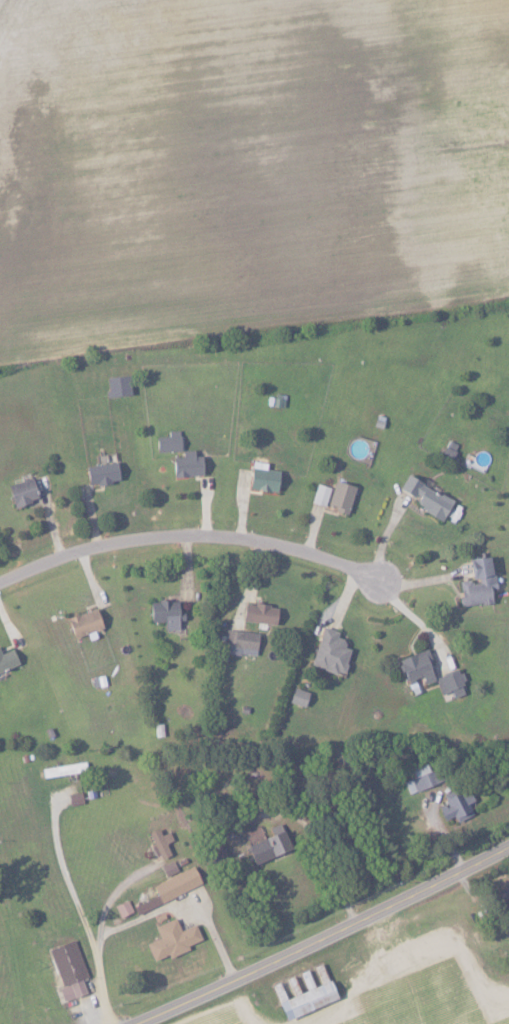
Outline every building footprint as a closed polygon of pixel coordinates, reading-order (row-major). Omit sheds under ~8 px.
[(102,377),(104,396),(128,394),(126,374),(102,377)] [(154,436),(154,451),(178,450),(177,430),(166,431),(167,436),(154,436)] [(201,475),(201,455),(191,456),(191,450),(179,450),(179,456),(169,457),(170,476),(201,475)] [(118,480),(115,461),(81,466),(84,485),(118,480)] [(275,492),(278,471),(247,467),(244,488),(275,492)] [(440,519),(450,498),(403,476),(396,490),(414,498),(411,505),(440,519)] [(37,500),(33,478),(5,484),(9,505),(37,500)] [(353,487),(332,480),(323,506),(344,513),(353,487)] [(323,506),(328,487),(314,483),(310,502),(323,506)] [(456,581),(458,605),(491,602),(489,589),(493,589),(489,555),(466,558),(469,580),(456,581)] [(176,629),(175,620),(179,620),(178,600),(146,601),(146,622),(162,621),(162,630),(176,629)] [(240,603),(239,621),(273,623),(273,605),(240,603)] [(63,617),(69,637),(101,627),(95,607),(63,617)] [(308,665),(340,675),(348,649),(340,647),(344,635),(319,628),(308,665)] [(255,649),(256,632),(223,630),(222,647),(255,649)] [(18,664),(12,648),(0,653),(0,670),(18,664)] [(404,683),(419,677),(422,684),(434,679),(423,649),(395,659),(404,683)] [(467,693),(458,668),(434,676),(443,701),(467,693)] [(286,701),(303,707),(308,692),(291,686),(286,701)] [(408,794),(433,783),(424,763),(410,769),(413,777),(403,781),(408,794)] [(435,807),(440,821),(452,817),(454,821),(470,816),(466,802),(470,801),(466,788),(442,796),(444,805),(435,807)] [(252,863),(289,850),(282,830),(263,836),(259,825),(241,831),(252,863)] [(156,859),(168,854),(164,843),(172,841),(168,831),(159,834),(157,828),(146,832),(156,859)] [(163,878),(176,872),(172,861),(159,867),(163,878)] [(149,885),(157,903),(199,883),(191,866),(149,885)] [(496,891),(508,919),(508,885),(496,891)] [(131,904),(134,912),(157,905),(154,896),(131,904)] [(143,943),(150,962),(200,942),(193,924),(177,930),(172,918),(152,926),(156,938),(143,943)] [(47,949),(60,987),(56,988),(60,1001),(84,993),(79,979),(86,976),(73,939),(47,949)] [(281,1021),(333,999),(325,980),(273,1003),(281,1021)]
